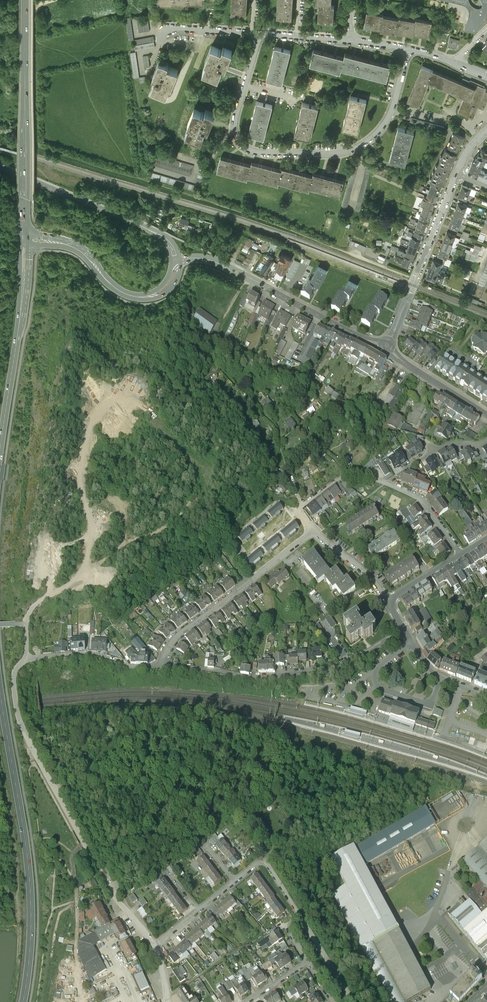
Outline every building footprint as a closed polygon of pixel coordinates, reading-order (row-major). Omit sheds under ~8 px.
[(231,14),(246,15),(247,0),(232,0),(231,14)] [(276,17),(291,18),(293,0),(277,0),(276,17)] [(316,4),(319,4),(318,20),(333,21),(334,5),(331,5),(331,0),(316,0),(316,4)] [(463,4),(466,6),(468,8),(469,11),(469,14),(465,28),(465,29),(466,30),(473,32),(475,32),(477,30),(484,24),(486,20),(486,0),(481,0),(482,1),(483,4),(482,6),(481,8),(478,8),(475,7),(472,5),(470,2),(469,0),(444,0),(463,4)] [(415,20),(399,17),(399,18),(383,16),(383,14),(367,11),(364,26),(373,28),(380,29),(380,31),(389,32),(396,33),(396,32),(405,34),(413,35),(413,34),(421,35),(429,36),(432,21),(416,18),(415,20)] [(130,17),(125,18),(128,38),(133,37),(130,17)] [(154,36),(134,40),(135,45),(154,42),(155,41),(154,36)] [(458,40),(450,38),(449,42),(450,42),(449,46),(450,47),(452,46),(455,47),(457,43),(458,40)] [(135,45),(134,45),(135,51),(155,47),(154,42),(135,45)] [(222,50),(211,45),(205,62),(206,62),(203,71),(218,78),(223,66),(226,67),(232,51),(223,47),(222,50)] [(283,48),(275,46),(266,79),(282,83),(291,50),(283,48)] [(344,57),(313,49),(310,64),(340,72),(341,68),(344,57)] [(136,52),(130,53),(134,78),(139,77),(136,52)] [(360,57),(345,53),(344,57),(341,68),(356,72),(360,57)] [(375,61),(360,57),(356,72),(371,76),(375,61)] [(168,63),(159,60),(153,76),(156,78),(155,80),(155,79),(151,89),(167,95),(170,86),(171,86),(178,70),(168,66),(168,63)] [(390,65),(375,61),(371,76),(386,80),(390,65)] [(433,70),(422,65),(422,66),(423,66),(409,101),(407,100),(407,101),(419,106),(422,99),(421,99),(422,97),(428,84),(427,84),(428,82),(434,84),(436,84),(436,85),(442,88),(446,77),(432,71),(433,70)] [(475,88),(461,82),(460,83),(446,77),(442,88),(448,90),(450,91),(462,96),(464,97),(470,100),(475,88)] [(486,88),(463,78),(461,82),(475,88),(470,100),(464,97),(458,112),(473,119),(478,107),(485,91),(486,88)] [(478,107),(483,109),(486,102),(486,101),(486,91),(485,91),(478,107)] [(367,100),(350,96),(342,129),(358,133),(367,100)] [(272,105),(256,101),(248,134),(264,138),(272,105)] [(318,106),(302,102),(294,135),(310,139),(318,106)] [(204,112),(194,108),(187,125),(189,125),(185,134),(201,140),(205,129),(208,130),(215,113),(205,110),(204,112)] [(444,127),(411,118),(410,123),(443,132),(444,127)] [(414,131),(398,127),(389,160),(405,164),(414,131)] [(463,137),(454,133),(447,149),(456,153),(463,137)] [(447,149),(445,148),(437,165),(448,170),(456,154),(456,153),(447,149)] [(482,149),(480,154),(479,154),(477,156),(486,160),(486,159),(486,151),(482,149)] [(193,166),(155,155),(153,160),(192,171),(193,166)] [(476,156),(472,161),(481,165),(483,161),(485,161),(484,163),(486,164),(486,160),(477,156),(476,156)] [(313,176),(282,168),(282,170),(252,163),(251,165),(221,157),(217,172),(247,180),(248,177),(278,185),(278,183),(309,191),(309,188),(340,196),(344,181),(313,173),(313,176)] [(192,171),(153,160),(152,166),(190,177),(192,171)] [(472,161),(468,171),(469,173),(486,181),(486,174),(484,172),(485,171),(480,169),(481,165),(472,161)] [(367,165),(358,197),(363,198),(372,167),(367,165)] [(448,170),(437,165),(430,181),(432,182),(440,186),(448,170)] [(199,172),(195,186),(200,187),(204,173),(199,172)] [(195,186),(151,173),(149,178),(194,191),(195,186)] [(440,186),(432,182),(429,189),(438,193),(440,186)] [(471,188),(462,185),(460,191),(469,194),(471,188)] [(438,193),(429,189),(426,196),(435,200),(438,193)] [(469,194),(460,191),(458,197),(466,200),(469,194)] [(426,196),(424,195),(421,204),(423,205),(432,208),(435,200),(426,196)] [(363,198),(358,197),(354,209),(360,211),(363,198)] [(467,206),(458,203),(456,209),(464,212),(467,206)] [(432,208),(423,205),(422,209),(420,208),(419,211),(421,212),(429,215),(432,208)] [(464,212),(456,209),(453,215),(462,218),(464,212)] [(429,215),(421,212),(419,218),(427,221),(429,215)] [(462,218),(453,215),(451,221),(460,224),(462,218)] [(427,221),(419,218),(418,221),(416,220),(416,219),(411,218),(410,221),(415,223),(425,227),(427,221)] [(189,221),(181,219),(179,224),(183,226),(187,227),(189,221)] [(460,224),(451,221),(449,226),(457,230),(460,224)] [(425,227),(415,223),(415,224),(416,225),(416,227),(415,226),(415,225),(409,223),(408,227),(423,232),(425,227)] [(408,227),(407,227),(405,232),(420,238),(423,232),(408,227)] [(188,230),(186,230),(182,229),(181,233),(190,237),(192,236),(193,236),(195,232),(193,232),(188,230)] [(203,235),(195,232),(193,236),(192,240),(200,243),(203,235)] [(420,238),(405,232),(404,235),(406,236),(406,237),(402,235),(401,238),(418,244),(420,238)] [(455,235),(447,232),(445,238),(453,241),(458,243),(460,239),(454,237),(455,235)] [(486,234),(481,232),(478,240),(483,242),(486,234)] [(418,244),(401,238),(400,241),(409,244),(408,247),(416,250),(418,244)] [(453,241),(445,238),(442,244),(451,247),(453,241)] [(366,247),(351,241),(349,246),(364,252),(366,247)] [(451,247),(442,244),(440,250),(448,253),(451,247)] [(416,250),(408,247),(407,248),(406,248),(405,250),(406,250),(406,252),(403,250),(398,248),(397,252),(400,253),(405,255),(412,258),(416,250)] [(448,253),(440,250),(438,255),(445,258),(446,259),(446,258),(448,253)] [(476,257),(471,255),(471,254),(467,253),(466,256),(470,258),(469,260),(474,262),(476,257)] [(412,258),(405,255),(403,258),(402,258),(402,257),(395,254),(394,258),(400,261),(410,265),(412,258)] [(284,256),(282,255),(279,260),(282,262),(278,270),(284,273),(291,259),(285,256),(284,256)] [(270,259),(261,271),(265,273),(273,262),(270,259)] [(294,259),(289,271),(286,277),(291,280),(296,271),(300,262),(294,259)] [(442,263),(433,260),(431,265),(440,269),(441,265),(442,263)] [(440,269),(431,265),(429,271),(443,276),(445,271),(440,269)] [(326,271),(318,266),(311,281),(309,280),(302,294),(310,299),(313,293),(315,290),(314,290),(317,284),(319,285),(322,279),(324,276),(326,271)] [(466,269),(462,278),(469,280),(472,271),(466,269)] [(443,276),(429,271),(426,278),(440,283),(443,276)] [(341,295),(339,294),(332,308),(340,313),(343,307),(345,304),(348,298),(349,299),(352,294),(353,294),(354,291),(357,285),(349,280),(341,295)] [(245,293),(239,303),(244,305),(246,301),(246,300),(249,295),(245,293)] [(260,297),(251,293),(249,295),(246,300),(246,301),(255,305),(258,300),(260,297)] [(379,295),(371,309),(370,308),(362,322),(370,327),(373,321),(374,321),(375,318),(378,313),(379,314),(383,308),(384,305),(387,299),(379,295)] [(274,305),(265,300),(259,312),(262,314),(263,312),(268,315),(267,316),(268,317),(271,311),(274,305)] [(216,318),(199,307),(192,317),(209,328),(216,318)] [(433,312),(422,308),(420,313),(431,318),(433,312)] [(291,315),(281,309),(271,324),(276,327),(280,321),(285,324),(291,315)] [(267,316),(263,323),(267,326),(274,313),(271,311),(268,317),(267,316)] [(255,313),(249,324),(252,326),(258,315),(255,313)] [(431,318),(420,313),(418,319),(429,323),(431,318)] [(311,323),(298,315),(292,326),(305,333),(311,323)] [(429,323),(418,319),(416,324),(422,326),(427,328),(429,323)] [(422,326),(416,324),(411,322),(409,327),(414,329),(420,332),(422,326)] [(284,325),(278,335),(281,337),(287,327),(284,325)] [(328,330),(319,325),(314,334),(322,338),(328,330)] [(322,338),(320,343),(322,344),(325,341),(324,340),(325,339),(328,340),(332,332),(328,330),(322,338)] [(328,340),(323,347),(327,349),(331,342),(330,342),(330,341),(330,340),(333,342),(338,334),(335,332),(334,333),(332,332),(328,340)] [(338,334),(333,342),(335,343),(334,344),(333,344),(331,347),(334,349),(335,348),(343,336),(338,334)] [(483,334),(481,335),(480,336),(477,334),(472,342),(472,344),(474,345),(473,347),(473,349),(483,355),(485,355),(486,353),(486,354),(486,337),(483,334)] [(349,340),(343,336),(335,348),(336,348),(338,346),(341,347),(341,346),(344,348),(344,347),(349,340)] [(286,340),(281,337),(274,349),(279,351),(286,340)] [(416,344),(410,338),(409,340),(404,345),(411,351),(412,349),(417,344),(416,344)] [(299,343),(294,340),(285,354),(290,357),(295,349),(299,343)] [(317,340),(315,340),(314,342),(311,346),(316,349),(320,341),(317,340)] [(356,342),(351,340),(349,340),(344,347),(347,348),(347,349),(349,351),(348,353),(347,352),(345,355),(347,357),(351,351),(356,342)] [(420,340),(416,344),(417,344),(412,349),(416,353),(424,343),(420,340)] [(362,345),(356,342),(351,351),(352,351),(352,350),(355,351),(358,353),(362,345)] [(424,343),(416,353),(421,356),(423,353),(428,347),(424,343)] [(428,347),(423,353),(427,357),(435,348),(431,344),(428,347)] [(362,345),(358,353),(361,355),(363,356),(362,357),(363,358),(364,357),(369,349),(362,345)] [(316,349),(311,346),(307,353),(312,356),(316,349)] [(435,348),(427,357),(432,360),(434,358),(439,352),(435,348)] [(305,356),(295,349),(290,357),(301,363),(305,356)] [(382,355),(369,349),(364,357),(377,363),(382,355)] [(305,356),(301,363),(306,365),(312,356),(307,353),(305,356)] [(473,374),(475,375),(480,369),(486,359),(486,354),(478,368),(473,374)] [(382,355),(377,363),(370,375),(373,377),(377,371),(377,372),(376,373),(378,374),(379,372),(379,373),(387,360),(382,355)] [(445,356),(435,367),(465,386),(464,387),(468,389),(486,401),(486,383),(475,375),(473,374),(445,356)] [(391,362),(387,360),(379,373),(379,372),(378,374),(376,376),(381,379),(383,375),(382,374),(385,370),(386,370),(391,362)] [(313,363),(309,370),(312,372),(317,365),(313,363)] [(369,368),(360,363),(357,368),(364,373),(366,369),(368,370),(369,368)] [(309,370),(307,369),(304,375),(309,379),(313,373),(312,372),(309,370)] [(396,383),(389,393),(394,396),(400,387),(401,386),(396,383)] [(329,386),(325,392),(330,396),(334,390),(329,386)] [(394,396),(386,408),(391,411),(405,391),(400,387),(394,396)] [(338,394),(334,390),(330,396),(337,400),(340,395),(338,394)] [(389,393),(381,405),(386,408),(394,396),(389,393)] [(448,397),(443,394),(442,396),(438,393),(434,399),(434,401),(438,403),(439,402),(441,403),(440,405),(440,404),(437,408),(438,409),(440,410),(443,405),(448,397)] [(264,399),(268,404),(273,400),(269,395),(264,399)] [(448,397),(443,405),(445,406),(448,408),(453,400),(448,397)] [(453,400),(448,408),(450,409),(452,411),(457,403),(453,400)] [(457,403),(452,411),(454,412),(457,413),(462,406),(457,403)] [(462,406),(457,413),(459,415),(462,416),(467,409),(462,406)] [(429,409),(419,427),(425,430),(425,427),(433,414),(432,411),(432,410),(429,409)] [(467,409),(462,416),(464,418),(466,419),(471,412),(467,409)] [(403,418),(394,413),(388,423),(397,428),(402,420),(403,418)] [(473,413),(468,419),(470,420),(468,422),(470,424),(476,415),(473,413)] [(290,427),(297,424),(292,415),(286,419),(290,427)] [(480,418),(476,415),(470,424),(472,425),(474,422),(475,424),(480,418)] [(405,421),(400,429),(402,430),(411,433),(414,429),(411,427),(412,425),(405,421)] [(452,429),(443,423),(441,426),(440,425),(438,429),(439,429),(437,432),(446,438),(448,435),(449,436),(452,433),(450,432),(452,429)] [(472,431),(468,436),(474,439),(477,434),(472,431)] [(421,446),(418,441),(412,445),(418,454),(422,452),(423,449),(421,446)] [(412,445),(406,448),(411,457),(412,458),(418,454),(412,445)] [(445,451),(451,460),(450,460),(451,461),(457,458),(454,453),(451,447),(445,451)] [(469,447),(461,452),(466,461),(468,459),(471,460),(472,457),(474,456),(475,455),(474,454),(473,452),(471,450),(470,449),(469,447)] [(451,460),(445,451),(444,450),(439,453),(442,458),(445,463),(450,460),(451,460)] [(404,457),(400,451),(400,452),(394,455),(400,465),(406,462),(404,457)] [(400,465),(394,455),(389,459),(388,459),(392,464),(395,469),(400,465)] [(434,457),(426,461),(428,464),(431,470),(434,469),(436,469),(437,468),(437,467),(439,466),(435,460),(434,457)] [(438,458),(435,460),(439,466),(440,468),(442,468),(444,467),(439,460),(438,458)] [(372,459),(363,469),(367,473),(375,465),(372,459)] [(383,462),(378,465),(385,476),(390,473),(383,462)] [(409,472),(407,470),(395,477),(397,479),(398,479),(402,480),(401,481),(413,486),(413,485),(418,475),(417,475),(409,472)] [(425,478),(418,475),(413,485),(420,488),(420,490),(427,493),(431,484),(424,482),(425,478)] [(339,483),(328,491),(331,495),(334,499),(340,494),(339,492),(343,489),(343,490),(343,489),(339,483)] [(355,491),(348,486),(346,488),(350,494),(351,495),(355,491)] [(328,491),(321,496),(324,500),(331,495),(328,491)] [(438,492),(433,495),(438,501),(441,499),(443,498),(438,492)] [(321,496),(314,501),(317,506),(324,500),(321,496)] [(438,501),(432,506),(439,515),(448,509),(441,499),(438,501)] [(314,501),(307,507),(310,511),(314,508),(317,506),(314,501)] [(267,511),(272,517),(276,514),(277,516),(281,513),(279,512),(283,508),(278,502),(267,511)] [(412,506),(408,510),(412,514),(419,509),(416,505),(413,508),(412,506)] [(373,508),(346,525),(352,534),(379,517),(373,508)] [(419,509),(412,514),(414,518),(415,517),(416,518),(419,516),(418,515),(422,512),(419,509)] [(267,511),(263,514),(268,520),(272,517),(267,511)] [(252,523),(257,529),(261,526),(262,528),(266,525),(264,523),(268,520),(263,514),(252,523)] [(425,516),(417,522),(420,525),(421,527),(429,521),(425,516)] [(470,519),(465,522),(468,527),(471,525),(473,524),(470,519)] [(294,521),(280,532),(285,538),(289,535),(290,536),(296,532),(295,530),(299,527),(294,521)] [(429,521),(421,527),(423,529),(425,532),(432,526),(429,521)] [(252,523),(248,526),(253,532),(257,529),(252,523)] [(480,525),(476,527),(482,535),(486,532),(481,524),(480,525)] [(237,535),(242,541),(246,538),(247,540),(251,537),(249,535),(253,532),(248,526),(237,535)] [(474,529),(471,531),(476,539),(482,535),(476,527),(474,529)] [(435,530),(432,533),(431,532),(429,534),(429,535),(428,536),(429,537),(431,540),(438,534),(435,530)] [(471,531),(464,536),(469,543),(476,539),(471,531)] [(281,541),(285,538),(280,532),(276,535),(281,541)] [(394,532),(389,535),(389,534),(386,536),(387,537),(381,540),(387,549),(400,541),(394,532)] [(438,534),(431,540),(434,544),(434,545),(441,540),(442,539),(443,538),(442,537),(441,538),(438,534)] [(262,546),(267,552),(271,549),(272,551),(279,546),(277,544),(281,541),(276,535),(262,546)] [(387,549),(381,540),(375,544),(375,543),(372,544),(373,545),(368,549),(373,558),(387,549)] [(434,544),(427,549),(429,552),(432,550),(442,542),(441,540),(434,545),(434,544)] [(442,542),(432,550),(433,551),(435,550),(436,550),(438,549),(437,549),(443,544),(442,542)] [(443,544),(437,549),(438,549),(440,553),(448,547),(445,543),(443,544)] [(479,549),(484,557),(486,555),(486,550),(484,545),(479,549)] [(259,549),(263,555),(267,552),(262,546),(259,549)] [(448,547),(440,553),(443,556),(444,555),(445,556),(448,555),(447,553),(450,551),(448,547)] [(263,555),(259,549),(244,560),(249,566),(253,563),(255,565),(261,560),(259,558),(263,555)] [(479,549),(474,552),(479,560),(484,557),(479,549)] [(313,551),(302,560),(305,563),(304,563),(316,579),(317,578),(319,581),(324,578),(330,573),(327,570),(328,569),(322,562),(320,564),(319,563),(321,561),(316,554),(315,554),(313,551)] [(479,560),(474,552),(470,555),(475,563),(479,560)] [(475,563),(470,555),(465,558),(470,565),(475,563)] [(413,558),(399,567),(405,576),(411,572),(411,573),(413,571),(419,567),(413,558)] [(470,565),(465,558),(460,560),(465,568),(470,565)] [(460,560),(456,563),(461,571),(465,568),(460,560)] [(461,571),(456,563),(450,567),(456,575),(458,573),(459,574),(459,576),(466,587),(469,584),(461,571)] [(399,567),(386,575),(391,584),(397,581),(400,580),(400,579),(405,576),(399,567)] [(450,567),(445,570),(458,590),(461,588),(455,578),(453,578),(452,577),(456,575),(450,567)] [(345,579),(336,568),(330,573),(324,578),(333,589),(336,587),(344,597),(355,587),(347,577),(345,579)] [(280,572),(278,570),(266,580),(271,585),(276,580),(278,583),(289,575),(284,569),(280,572)] [(458,590),(445,570),(440,573),(445,581),(447,580),(454,592),(458,590)] [(440,573),(432,578),(437,586),(445,581),(440,573)] [(230,577),(228,575),(226,576),(228,579),(223,583),(222,581),(220,583),(226,591),(235,584),(230,577)] [(427,581),(413,590),(414,591),(401,599),(406,608),(420,599),(419,598),(432,590),(429,585),(427,581)] [(255,584),(252,586),(251,586),(248,589),(249,589),(245,591),(250,598),(251,598),(254,595),(257,593),(260,590),(255,584)] [(212,591),(209,593),(214,600),(224,593),(218,586),(215,588),(212,591)] [(242,593),(234,600),(238,606),(241,605),(245,601),(247,600),(242,593)] [(161,598),(166,603),(169,600),(164,595),(161,598)] [(200,601),(196,603),(201,610),(211,602),(206,596),(203,598),(200,601)] [(231,602),(221,610),(227,616),(230,614),(233,612),(236,609),(231,602)] [(192,607),(187,611),(186,609),(184,611),(190,619),(199,612),(194,606),(192,607)] [(433,621),(425,607),(420,610),(428,624),(433,621)] [(215,614),(212,617),(209,619),(214,626),(217,623),(220,621),(224,619),(219,612),(215,614)] [(420,625),(412,612),(403,617),(412,631),(415,628),(420,625)] [(176,619),(172,622),(178,628),(187,621),(182,614),(179,617),(176,619)] [(357,615),(353,617),(348,621),(347,621),(344,623),(347,628),(348,627),(351,633),(346,636),(351,643),(363,635),(365,639),(373,634),(372,632),(376,629),(371,621),(363,626),(359,620),(360,619),(357,615)] [(337,625),(330,616),(325,619),(332,629),(337,625)] [(206,621),(197,628),(202,635),(202,634),(203,636),(205,634),(204,633),(209,629),(211,628),(206,621)] [(330,640),(318,623),(313,627),(325,644),(330,640)] [(161,634),(166,639),(170,636),(172,634),(175,631),(169,625),(166,628),(164,631),(161,634)] [(147,627),(144,631),(149,636),(153,632),(147,627)] [(214,632),(218,638),(224,634),(220,629),(214,632)] [(438,629),(431,635),(436,641),(441,636),(442,635),(445,633),(443,630),(440,632),(438,629)] [(195,630),(185,638),(190,645),(193,642),(197,640),(200,637),(195,630)] [(425,633),(416,639),(420,645),(428,640),(427,638),(428,637),(425,633)] [(151,656),(138,639),(137,639),(135,636),(133,638),(146,654),(148,657),(151,656)] [(436,641),(422,652),(427,660),(427,661),(431,656),(428,651),(442,639),(441,636),(436,641)] [(205,645),(211,642),(208,637),(202,641),(205,645)] [(164,642),(157,638),(155,641),(153,645),(151,648),(158,653),(160,649),(162,646),(164,642)] [(428,640),(420,645),(423,651),(431,644),(428,640)] [(65,652),(65,647),(65,642),(59,642),(59,646),(55,646),(55,652),(65,652)] [(189,649),(181,644),(177,651),(185,656),(189,649)] [(316,651),(312,652),(312,657),(312,660),(322,659),(322,650),(316,650),(316,651)] [(142,657),(137,657),(137,658),(137,666),(148,667),(149,658),(146,658),(146,654),(142,654),(142,657)] [(306,654),(298,654),(298,658),(298,663),(306,663),(306,657),(306,654)] [(431,656),(427,661),(435,667),(439,663),(441,661),(433,654),(431,656)] [(471,657),(461,666),(466,668),(467,666),(468,666),(474,661),(471,657)] [(284,658),(275,658),(275,666),(275,667),(275,668),(285,668),(284,665),(284,659),(284,658)] [(298,658),(290,658),(290,664),(290,667),(298,667),(298,663),(298,658)] [(450,663),(444,661),(443,664),(442,663),(441,666),(440,670),(448,673),(452,664),(452,663),(453,660),(451,659),(450,663)] [(454,660),(453,660),(452,663),(452,664),(448,673),(455,676),(459,666),(458,662),(454,660)] [(252,663),(243,662),(241,676),(250,678),(252,663)] [(264,664),(264,665),(262,665),(262,666),(259,666),(259,675),(262,675),(265,675),(268,675),(268,664),(264,664)] [(467,666),(466,668),(461,666),(456,676),(471,682),(473,679),(474,678),(473,678),(475,672),(476,670),(468,666),(467,666)] [(485,672),(484,673),(481,675),(479,674),(475,684),(485,689),(486,690),(486,673),(485,672)] [(407,730),(412,732),(415,724),(415,723),(415,724),(419,726),(420,725),(427,727),(433,729),(435,724),(428,721),(428,722),(417,718),(419,711),(415,710),(412,709),(412,708),(402,705),(395,703),(383,699),(379,710),(377,714),(376,719),(407,730)] [(443,711),(435,709),(433,714),(441,717),(443,711)] [(433,813),(437,821),(438,820),(447,815),(446,815),(458,809),(463,809),(465,807),(457,792),(450,792),(451,796),(452,796),(453,799),(456,799),(457,802),(454,803),(454,808),(435,810),(432,811),(433,813)] [(425,807),(381,833),(380,830),(371,836),(372,838),(355,848),(365,865),(411,839),(412,840),(414,838),(414,837),(421,833),(423,836),(432,830),(430,827),(436,824),(425,807)] [(217,831),(212,835),(214,837),(216,840),(218,842),(220,840),(217,836),(219,834),(217,831)] [(223,839),(216,845),(219,849),(220,851),(227,845),(225,842),(225,841),(223,839)] [(463,862),(464,862),(469,867),(468,867),(469,868),(474,873),(473,873),(474,874),(474,873),(479,879),(478,879),(481,883),(465,896),(469,901),(466,904),(462,899),(458,902),(462,907),(460,909),(458,906),(448,913),(450,916),(450,917),(486,960),(486,842),(463,862)] [(227,845),(220,851),(225,856),(226,856),(232,851),(229,848),(230,847),(228,845),(227,845)] [(373,941),(398,928),(365,865),(355,848),(354,845),(331,858),(346,885),(373,940),(373,941)] [(232,851),(226,856),(230,861),(237,855),(235,853),(236,852),(233,849),(232,851)] [(237,855),(230,861),(235,867),(242,861),(239,858),(240,857),(238,855),(237,855)] [(204,856),(197,861),(203,869),(210,863),(204,856)] [(210,863),(203,869),(209,876),(216,871),(210,863)] [(216,871),(209,876),(215,884),(222,879),(216,871)] [(254,876),(250,879),(253,883),(261,878),(257,873),(257,874),(255,872),(253,874),(254,876)] [(261,878),(253,883),(257,888),(264,883),(261,878)] [(164,879),(156,884),(162,891),(169,886),(164,879)] [(264,883),(257,888),(260,892),(268,887),(264,883)] [(373,940),(346,885),(333,893),(361,946),(373,940)] [(175,894),(169,886),(162,891),(168,899),(175,894)] [(268,887),(260,892),(264,897),(271,892),(268,887)] [(271,892),(264,897),(267,902),(274,897),(271,892)] [(138,900),(133,894),(128,898),(133,904),(138,900)] [(175,894),(168,899),(174,907),(181,901),(175,894)] [(233,899),(231,896),(226,900),(232,907),(236,903),(233,899)] [(274,897),(267,902),(267,903),(270,907),(277,902),(274,897)] [(144,899),(139,902),(142,907),(147,903),(144,899)] [(226,900),(221,904),(227,911),(232,907),(226,900)] [(181,901),(174,907),(180,915),(187,909),(181,901)] [(277,902),(270,907),(273,912),(280,907),(277,902)] [(100,904),(93,908),(94,910),(90,912),(93,920),(96,918),(98,922),(99,922),(102,928),(102,929),(109,925),(106,918),(107,918),(103,911),(102,910),(101,908),(102,907),(100,904)] [(227,911),(221,904),(217,908),(218,910),(222,915),(227,911)] [(142,907),(137,910),(143,918),(147,915),(142,907)] [(280,907),(273,912),(277,917),(284,911),(280,907)] [(211,916),(206,920),(211,927),(216,923),(215,921),(211,916)] [(211,927),(206,920),(202,923),(207,930),(211,927)] [(125,934),(117,921),(109,925),(115,935),(117,938),(125,934)] [(207,930),(202,923),(197,927),(198,928),(203,934),(207,930)] [(109,925),(102,929),(102,928),(94,932),(94,933),(96,936),(94,938),(98,944),(100,943),(115,935),(109,925)] [(203,934),(198,928),(194,932),(199,939),(204,935),(203,934)] [(398,928),(373,941),(373,940),(361,946),(370,964),(367,966),(379,988),(382,986),(391,1001),(406,1001),(430,989),(398,928)] [(278,931),(270,936),(270,935),(266,938),(266,937),(258,943),(261,947),(266,944),(272,940),(280,935),(278,931)] [(199,939),(194,932),(189,936),(195,943),(199,939)] [(106,970),(93,947),(100,943),(98,944),(94,938),(96,936),(94,933),(79,941),(79,947),(82,952),(96,976),(106,970)] [(280,935),(272,940),(275,944),(278,942),(279,944),(282,942),(284,941),(280,935)] [(195,943),(189,936),(185,939),(186,941),(190,946),(195,943)] [(130,941),(122,946),(129,958),(137,954),(130,941)] [(186,941),(181,944),(186,950),(187,951),(191,948),(190,946),(186,941)] [(283,944),(279,946),(271,951),(273,954),(275,952),(281,949),(287,945),(285,942),(283,944)] [(181,944),(177,948),(182,954),(183,955),(187,952),(186,950),(181,944)] [(177,948),(172,952),(173,952),(178,959),(180,957),(179,956),(182,954),(177,948)] [(96,976),(82,952),(78,955),(90,979),(96,976)] [(178,959),(173,952),(168,956),(175,964),(179,960),(178,959)] [(277,956),(275,952),(273,954),(268,957),(269,961),(264,963),(268,969),(272,966),(271,964),(275,962),(280,969),(284,967),(277,956)] [(286,953),(283,955),(281,953),(277,956),(284,967),(291,962),(290,960),(290,959),(286,953)] [(179,970),(178,968),(172,971),(180,983),(186,979),(183,976),(186,974),(186,973),(182,968),(179,970)] [(473,969),(462,981),(461,980),(460,979),(459,980),(459,981),(460,982),(458,985),(450,993),(459,1001),(484,977),(474,968),(473,969)] [(263,977),(258,969),(254,972),(257,975),(262,983),(267,979),(265,975),(263,977)] [(254,971),(249,974),(247,971),(243,973),(248,981),(251,979),(257,975),(254,972),(254,971)] [(149,987),(143,972),(134,976),(141,991),(149,987)] [(262,983),(257,975),(251,979),(256,987),(262,983)] [(238,982),(235,978),(231,981),(241,996),(245,994),(240,986),(238,982)] [(305,981),(298,985),(304,994),(305,993),(308,991),(306,987),(307,986),(306,985),(307,984),(305,981)] [(249,992),(244,984),(242,985),(240,986),(245,994),(249,992)] [(304,994),(298,985),(286,993),(290,998),(295,995),(297,999),(300,997),(299,996),(302,995),(304,994)] [(183,988),(176,993),(182,1001),(198,1001),(196,998),(192,1001),(183,988)] [(223,988),(219,990),(221,993),(223,997),(227,1001),(232,1001),(234,1001),(231,997),(229,998),(226,993),(223,988)] [(270,996),(273,1001),(278,1001),(281,1000),(276,992),(270,996)] [(442,1001),(459,1001),(450,993),(442,1001)]
